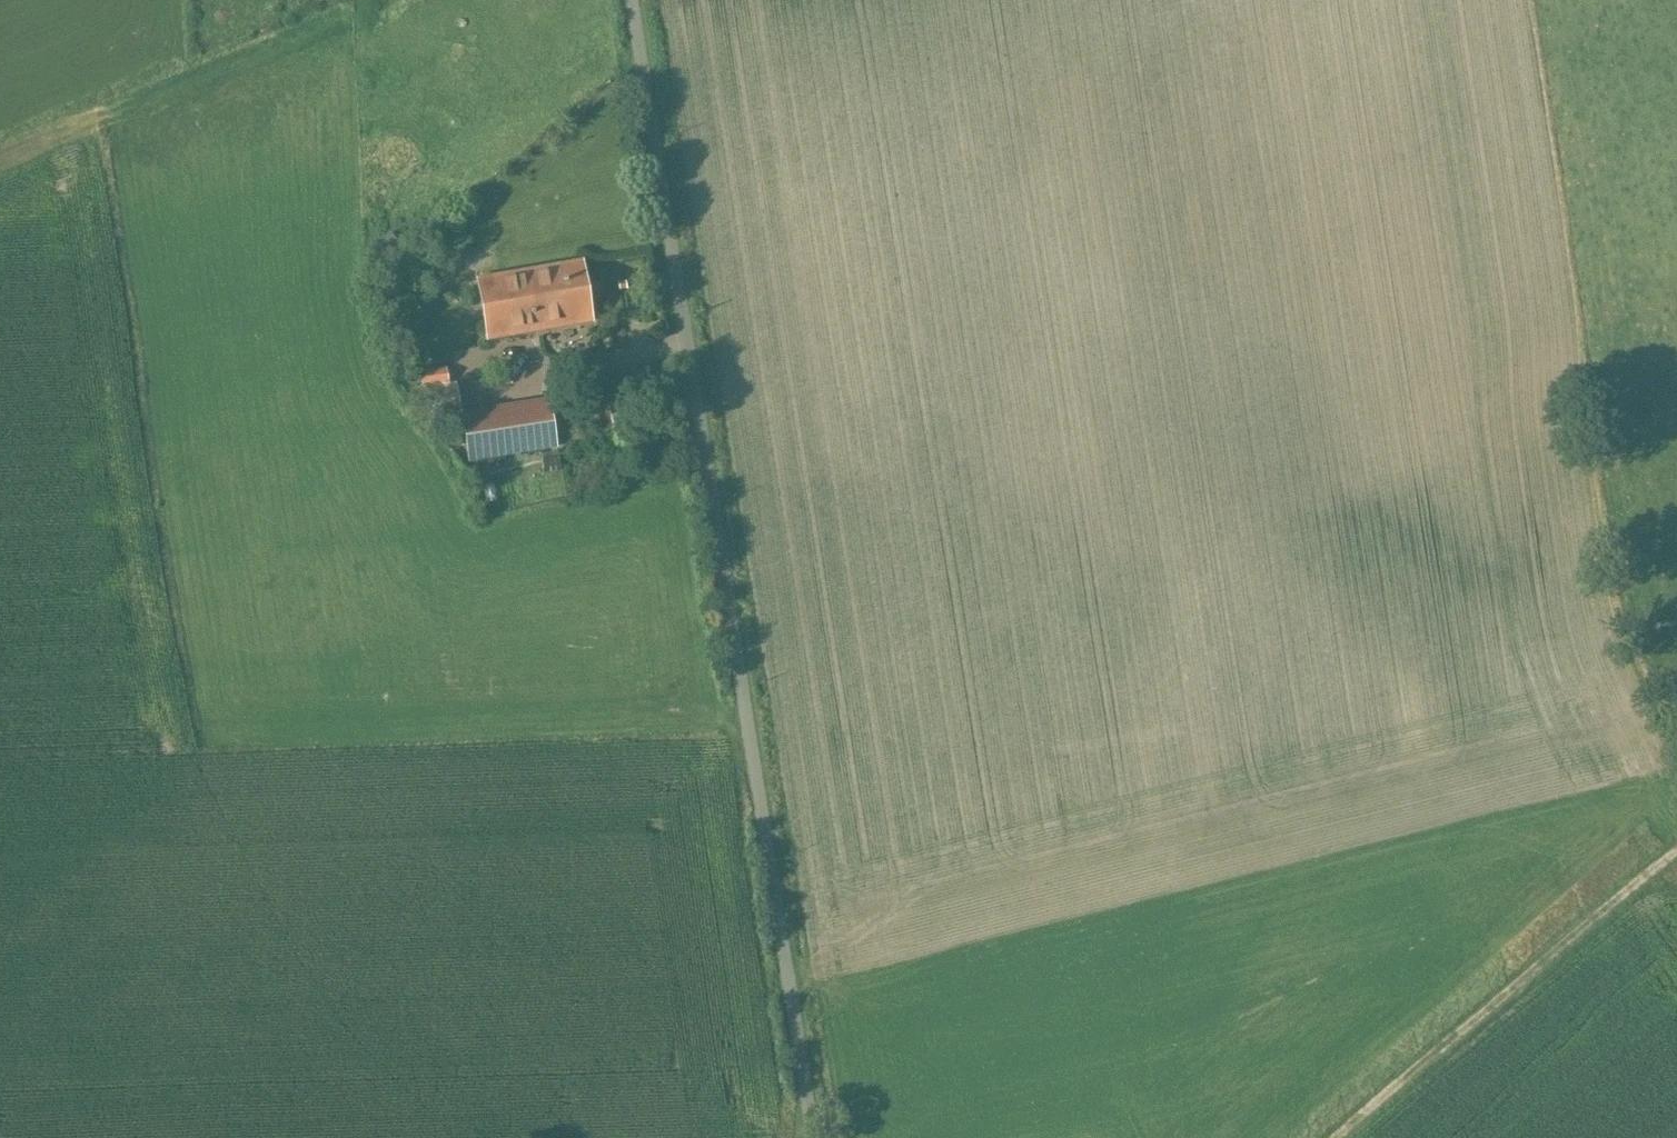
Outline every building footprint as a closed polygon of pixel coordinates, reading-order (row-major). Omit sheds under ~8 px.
[(584,262),(478,280),(488,337),(593,319),(584,262)] [(446,370),(424,373),(425,384),(447,381),(446,370)] [(550,402),(462,415),(470,459),(557,444),(550,402)]
